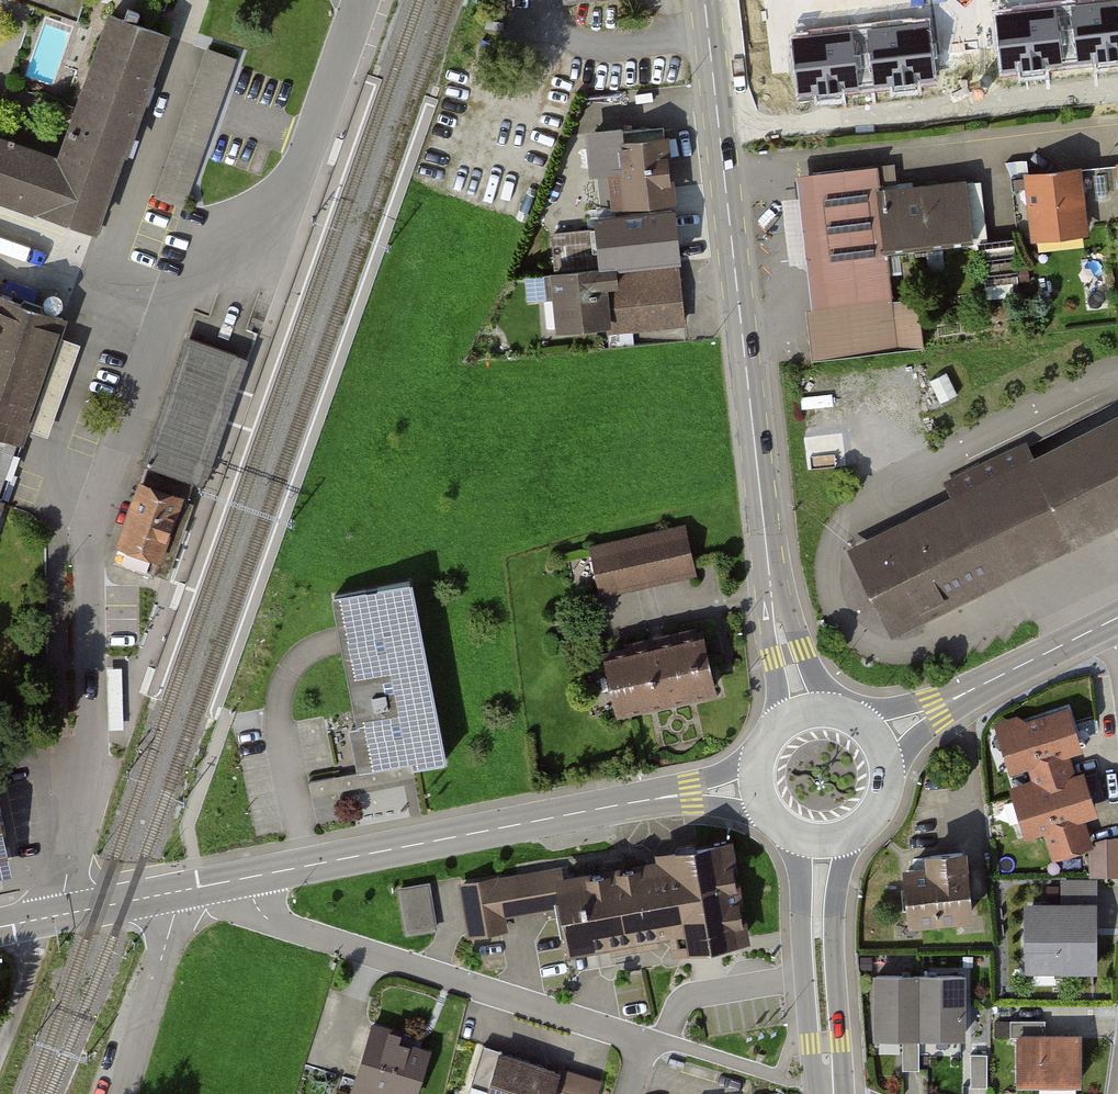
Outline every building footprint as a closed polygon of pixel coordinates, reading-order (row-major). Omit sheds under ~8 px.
[(9,83),(34,10),(6,0),(0,0),(0,79),(9,83)] [(1072,6),(1080,66),(1117,61),(1117,0),(1072,6)] [(1057,7),(995,14),(1002,74),(1064,67),(1057,7)] [(90,235),(161,36),(104,15),(52,158),(0,140),(0,202),(90,235)] [(930,24),(868,32),(875,92),(937,84),(930,24)] [(852,32),(790,40),(797,100),(859,92),(852,32)] [(203,45),(152,193),(181,203),(184,204),(235,56),(203,45)] [(596,143),(602,207),(668,201),(663,138),(596,143)] [(875,170),(789,179),(790,192),(798,261),(809,358),(894,349),(875,170)] [(1078,170),(1019,177),(1026,240),(1085,234),(1078,170)] [(971,234),(965,177),(878,187),(884,244),(971,234)] [(790,192),(778,194),(784,263),(798,261),(790,192)] [(544,276),(549,336),(674,327),(670,267),(601,272),(598,234),(548,237),(551,276),(544,276)] [(23,426),(24,424),(31,403),(55,334),(60,320),(0,299),(0,491),(23,426)] [(24,424),(23,426),(44,433),(77,342),(55,334),(31,403),(24,424)] [(142,464),(190,480),(233,352),(185,336),(142,464)] [(889,632),(1117,518),(1117,415),(848,550),(889,632)] [(156,571),(177,509),(134,495),(113,557),(156,571)] [(606,590),(692,573),(684,532),(598,549),(606,590)] [(445,761),(413,586),(334,600),(366,775),(410,767),(445,761)] [(609,712),(713,691),(704,644),(599,665),(609,712)] [(1030,752),(1036,775),(1068,765),(1062,744),(1081,738),(1070,699),(996,720),(1007,759),(1030,752)] [(1011,782),(1023,825),(1045,819),(1052,845),(1088,835),(1080,809),(1095,805),(1082,761),(1068,765),(1036,775),(1011,782)] [(307,797),(412,778),(410,767),(366,775),(328,783),(305,787),(307,797)] [(1095,836),(1095,868),(1117,868),(1117,836),(1095,836)] [(905,854),(907,905),(979,901),(976,838),(926,840),(927,853),(905,854)] [(649,867),(559,880),(558,871),(463,884),(471,939),(503,934),(501,922),(553,914),(560,956),(663,941),(664,950),(693,946),(717,942),(730,940),(743,938),(730,846),(648,858),(649,867)] [(427,884),(395,890),(405,940),(436,934),(427,884)] [(1029,892),(1031,956),(1101,954),(1099,890),(1029,892)] [(717,942),(693,946),(694,953),(718,950),(717,942)] [(874,1025),(921,1026),(922,966),(875,965),(874,1025)] [(921,1026),(967,1027),(969,967),(922,966),(921,1026)] [(367,1020),(353,1067),(413,1084),(427,1038),(367,1020)] [(1018,1024),(1018,1064),(1083,1065),(1083,1024),(1018,1024)] [(920,1032),(904,1032),(904,1068),(920,1068),(920,1032)] [(478,1093),(482,1093),(590,1093),(597,1071),(560,1060),(559,1064),(494,1044),(478,1093)] [(988,1048),(970,1049),(971,1086),(989,1085),(988,1048)]
